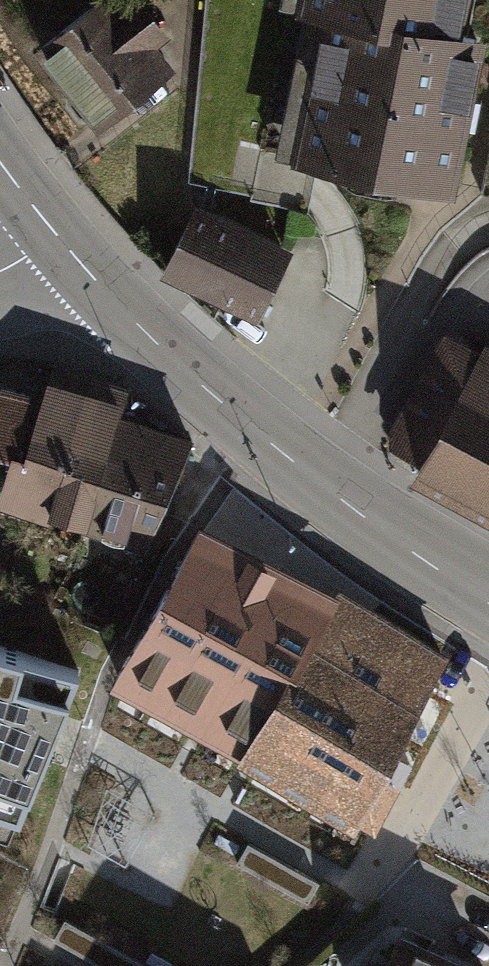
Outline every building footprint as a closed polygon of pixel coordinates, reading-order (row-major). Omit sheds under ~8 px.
[(42,47),(74,87),(68,91),(68,101),(80,115),(89,116),(95,111),(100,117),(166,64),(147,40),(161,29),(138,0),(129,0),(121,6),(116,0),(100,0),(42,47)] [(303,144),(424,178),(465,31),(433,23),(352,0),(343,0),(303,144)] [(433,23),(439,0),(352,0),(433,23)] [(192,212),(166,268),(259,312),(286,256),(192,212)] [(400,475),(488,528),(488,373),(468,361),(400,475)] [(15,455),(4,498),(53,514),(85,395),(91,376),(56,367),(37,433),(22,429),(30,399),(0,391),(0,451),(15,455)] [(114,418),(117,406),(85,395),(53,514),(85,525),(114,418)] [(146,544),(191,442),(114,418),(85,525),(146,544)] [(364,621),(332,602),(197,535),(118,677),(248,748),(372,823),(394,781),(381,773),(441,656),(371,613),(364,621)] [(20,815),(53,733),(79,669),(0,645),(0,807),(20,815)] [(307,898),(320,877),(247,837),(234,859),(307,898)] [(65,914),(53,938),(103,965),(155,965),(65,914)] [(377,929),(359,965),(456,965),(377,929)]
